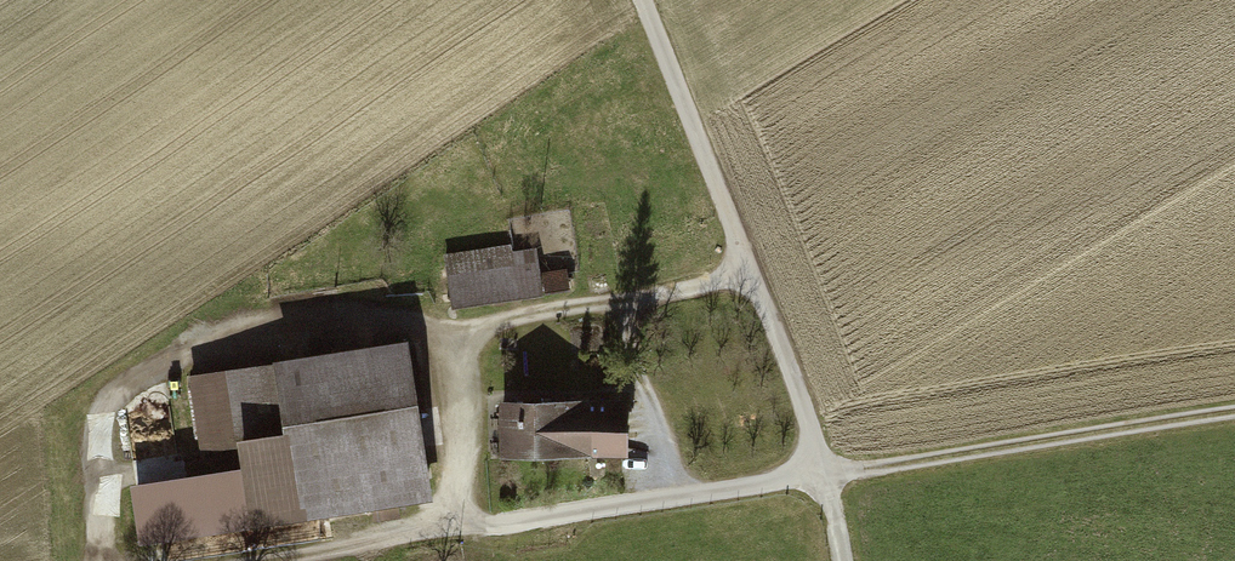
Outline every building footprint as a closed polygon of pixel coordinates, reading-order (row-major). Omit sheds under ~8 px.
[(438,256),(446,309),(565,291),(562,270),(539,273),(535,250),(510,254),(508,246),(438,256)] [(121,481),(131,543),(365,506),(368,523),(394,519),(392,502),(422,498),(397,340),(182,374),(194,452),(226,447),(229,464),(121,481)] [(524,374),(525,355),(507,354),(506,373),(524,374)] [(488,455),(553,455),(554,398),(489,397),(488,455)] [(553,455),(619,455),(619,398),(554,398),(553,455)]
